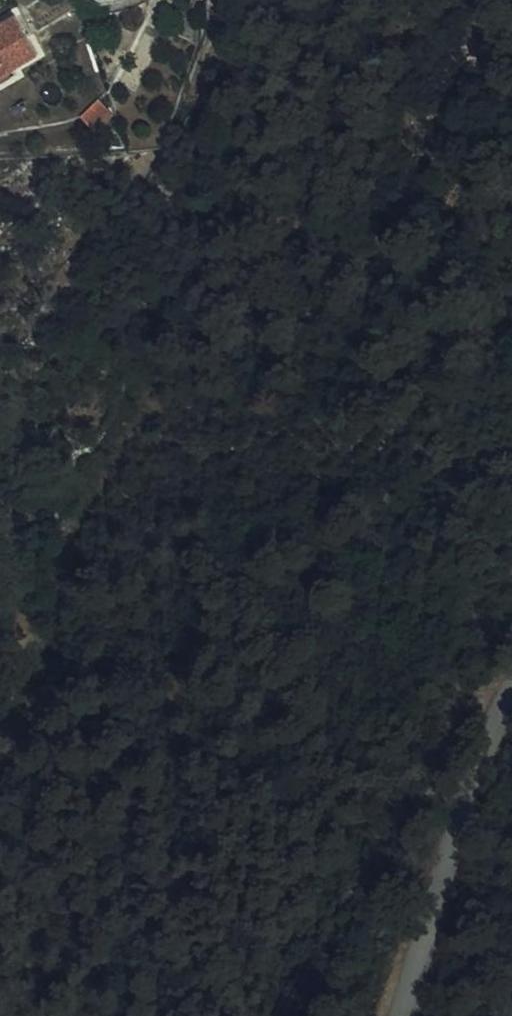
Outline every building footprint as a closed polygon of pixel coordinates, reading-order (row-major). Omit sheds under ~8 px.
[(37,59),(13,23),(0,31),(0,90),(17,80),(13,74),(37,59)] [(97,147),(116,129),(101,115),(83,133),(97,147)]
